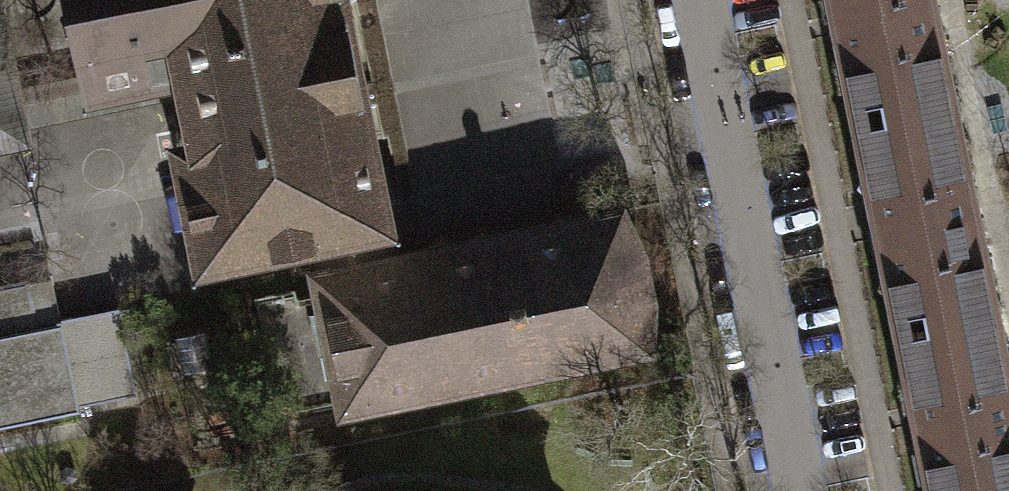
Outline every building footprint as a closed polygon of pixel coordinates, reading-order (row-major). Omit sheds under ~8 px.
[(389,211),(347,0),(71,0),(88,81),(175,64),(176,68),(182,94),(188,127),(175,130),(199,249),(315,226),(382,213),(389,211)] [(839,24),(858,114),(954,94),(935,0),(835,0),(839,24)] [(25,140),(22,126),(182,94),(176,68),(18,100),(0,12),(0,145),(25,140)] [(996,304),(954,94),(858,114),(866,154),(858,171),(871,182),(879,219),(886,256),(878,271),(892,283),(900,323),(996,304)] [(323,268),(322,269),(313,279),(316,293),(297,297),(295,288),(253,296),(277,412),(338,400),(348,406),(648,346),(646,338),(650,296),(642,254),(622,218),(620,209),(391,255),(323,268)] [(382,213),(315,226),(323,268),(391,255),(382,213)] [(30,280),(38,323),(61,318),(52,275),(30,280)] [(137,393),(119,307),(61,318),(38,323),(30,280),(25,281),(25,282),(0,287),(0,425),(79,409),(78,405),(137,393)] [(996,304),(900,323),(919,415),(934,490),(1004,490),(1008,490),(1008,367),(996,304)]
